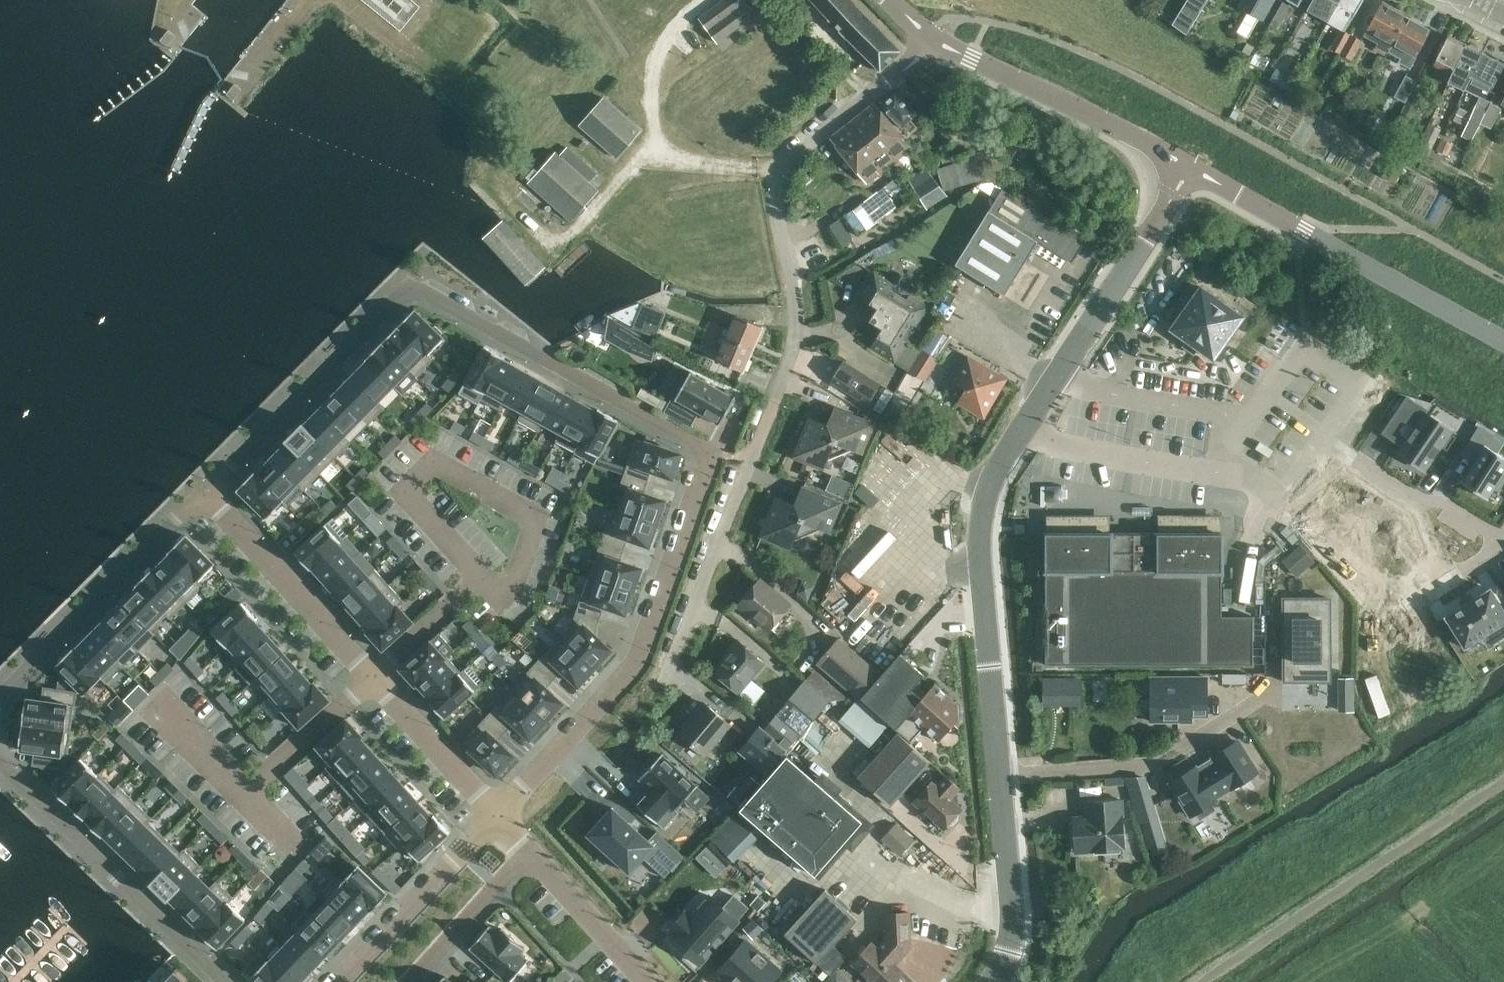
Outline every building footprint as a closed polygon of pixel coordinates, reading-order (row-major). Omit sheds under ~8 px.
[(411,0),(400,0),(410,8),(398,22),(370,0),(359,0),(399,32),(419,7),(411,0)] [(762,9),(755,0),(723,0),(698,18),(716,43),(762,9)] [(830,19),(830,20),(848,38),(880,70),(899,51),(860,10),(850,0),(813,0),(830,19)] [(1176,23),(1189,31),(1207,0),(1190,0),(1176,23)] [(1261,20),(1272,0),(1240,0),(1237,6),(1261,20)] [(1305,10),(1327,22),(1334,10),(1340,0),(1311,0),(1307,8),(1305,10)] [(1362,0),(1340,0),(1334,10),(1327,22),(1340,30),(1330,49),(1340,54),(1350,34),(1345,31),(1351,19),(1352,19),(1362,0)] [(1282,25),(1292,8),(1282,2),(1272,18),(1282,25)] [(1390,44),(1405,17),(1395,12),(1397,10),(1382,2),(1363,36),(1377,44),(1375,47),(1386,53),(1390,44)] [(1400,83),(1410,89),(1411,89),(1427,56),(1418,51),(1429,30),(1405,17),(1390,44),(1415,57),(1410,66),(1409,66),(1400,83)] [(160,40),(167,46),(175,36),(168,30),(160,40)] [(1362,42),(1352,36),(1341,55),(1351,61),(1362,42)] [(1448,84),(1466,46),(1447,37),(1433,65),(1435,66),(1431,76),(1448,84)] [(1466,93),(1467,91),(1485,54),(1482,53),(1466,46),(1448,84),(1466,93)] [(1486,109),(1494,93),(1490,92),(1503,63),(1485,54),(1467,91),(1482,98),(1479,105),(1476,103),(1461,136),(1471,141),(1486,109)] [(241,89),(234,84),(226,94),(233,99),(241,89)] [(911,120),(917,114),(895,92),(881,106),(893,118),(889,122),(911,148),(912,148),(905,140),(910,135),(921,141),(925,134),(919,130),(918,132),(914,131),(918,127),(911,120)] [(1412,119),(1420,100),(1409,95),(1401,114),(1412,119)] [(640,131),(639,130),(603,97),(579,125),(616,158),(640,131)] [(1486,109),(1479,124),(1490,129),(1502,104),(1503,104),(1492,99),(1486,109)] [(911,148),(889,122),(874,104),(852,121),(888,166),(911,148)] [(867,183),(888,166),(852,121),(831,137),(867,183)] [(1430,153),(1441,130),(1428,124),(1418,147),(1430,153)] [(1448,155),(1452,144),(1442,141),(1438,152),(1448,155)] [(528,182),(571,220),(598,190),(589,183),(597,174),(566,147),(558,155),(555,152),(528,182)] [(975,157),(938,169),(945,191),(982,179),(975,157)] [(933,176),(914,188),(927,208),(947,195),(933,176)] [(847,210),(859,230),(898,208),(887,187),(847,210)] [(1070,262),(1085,240),(1002,188),(955,265),(1004,295),(1037,242),(1070,262)] [(970,230),(979,216),(966,207),(957,221),(970,230)] [(844,244),(854,238),(841,217),(831,223),(844,244)] [(531,249),(505,219),(485,236),(497,251),(511,239),(527,258),(515,268),(527,282),(547,265),(532,248),(531,249)] [(1253,233),(1250,231),(1247,236),(1251,238),(1252,242),(1257,245),(1262,243),(1264,238),(1262,234),(1258,231),(1253,233)] [(909,368),(920,350),(921,348),(907,340),(928,306),(873,273),(859,296),(878,308),(870,321),(883,328),(872,346),(909,368)] [(1201,286),(1170,329),(1213,359),(1243,316),(1201,286)] [(634,326),(656,335),(665,313),(643,304),(634,326)] [(414,309),(397,326),(427,355),(444,338),(414,309)] [(710,322),(706,330),(725,337),(752,348),(761,326),(734,315),(728,329),(710,322)] [(606,316),(602,322),(611,327),(609,337),(630,348),(630,349),(631,349),(631,347),(632,347),(632,346),(633,345),(634,345),(635,344),(636,343),(637,343),(638,343),(639,343),(643,342),(646,340),(606,316)] [(397,326),(381,343),(416,377),(432,360),(427,355),(397,326)] [(706,330),(703,337),(722,345),(716,359),(742,371),(752,348),(725,337),(706,330)] [(1192,347),(1184,342),(1171,359),(1179,365),(1192,347)] [(381,343),(365,359),(367,360),(393,386),(402,395),(418,379),(416,377),(381,343)] [(484,346),(459,393),(478,404),(480,399),(503,359),(504,357),(484,346)] [(920,350),(909,368),(925,378),(937,358),(921,348),(920,350)] [(964,389),(957,401),(983,417),(1006,379),(966,355),(950,381),(964,389)] [(522,370),(503,359),(480,399),(499,410),(504,402),(522,370)] [(351,377),(377,402),(393,386),(367,360),(351,377)] [(878,382),(844,362),(831,382),(866,403),(878,382)] [(463,372),(456,368),(449,378),(456,382),(463,372)] [(541,380),(522,370),(504,402),(523,412),(541,380)] [(672,396),(664,412),(691,427),(699,412),(719,423),(718,424),(720,425),(727,411),(735,397),(734,396),(734,397),(691,373),(692,372),(690,371),(675,398),(672,396)] [(351,377),(335,393),(368,425),(384,409),(377,402),(351,377)] [(449,378),(442,387),(449,392),(456,382),(449,378)] [(541,380),(523,412),(518,420),(537,431),(542,422),(559,391),(541,380)] [(642,387),(637,396),(641,398),(652,404),(658,407),(663,398),(642,387)] [(559,391),(542,422),(561,433),(578,401),(559,391)] [(335,393),(319,409),(352,441),(368,425),(335,393)] [(1402,447),(1398,453),(1424,470),(1432,457),(1434,458),(1440,449),(1438,448),(1440,446),(1447,451),(1456,436),(1449,432),(1450,430),(1425,413),(1427,410),(1406,396),(1381,433),(1402,447)] [(578,401),(561,433),(556,441),(575,452),(578,445),(597,411),(578,401)] [(427,403),(419,411),(425,417),(433,408),(427,403)] [(828,427),(810,419),(795,456),(822,467),(826,458),(828,459),(852,449),(852,447),(861,451),(873,423),(836,408),(828,427)] [(303,425),(336,458),(352,441),(319,409),(303,425)] [(578,445),(575,452),(595,463),(598,456),(618,420),(598,409),(597,411),(578,445)] [(419,411),(410,420),(416,426),(425,417),(419,411)] [(465,427),(455,421),(451,428),(461,434),(465,427)] [(301,424),(285,440),(320,474),(336,458),(303,425),(301,424)] [(1487,447),(1494,436),(1479,427),(1462,453),(1475,462),(1463,482),(1461,481),(1461,482),(1488,499),(1489,498),(1487,497),(1494,487),(1498,490),(1503,481),(1503,472),(1503,470),(1503,457),(1487,447)] [(484,437),(474,432),(470,439),(480,445),(484,437)] [(393,450),(401,441),(395,435),(387,444),(393,450)] [(495,443),(484,437),(480,445),(491,450),(495,443)] [(680,454),(637,439),(629,461),(628,461),(624,474),(648,482),(652,471),(672,478),(680,454)] [(271,458),(304,490),(320,474),(287,442),(271,458)] [(387,444),(378,452),(384,458),(393,450),(387,444)] [(511,452),(508,460),(518,465),(522,458),(511,452)] [(271,458),(255,474),(283,501),(288,506),(304,490),(271,458)] [(521,460),(518,465),(529,471),(533,464),(522,458),(521,460)] [(369,474),(363,468),(355,476),(361,482),(369,474)] [(254,472),(237,489),(266,518),(283,501),(255,474),(254,472)] [(556,486),(560,479),(549,473),(545,481),(556,486)] [(625,489),(618,509),(613,507),(613,508),(656,523),(664,501),(644,494),(648,482),(624,474),(619,487),(625,489)] [(346,485),(352,491),(361,482),(355,476),(346,485)] [(560,479),(556,486),(566,492),(570,485),(560,479)] [(803,487),(796,506),(777,498),(762,535),(789,547),(793,538),(795,539),(819,528),(820,526),(829,530),(840,502),(803,487)] [(1367,495),(1332,517),(1344,537),(1379,515),(1367,495)] [(336,506),(331,500),(322,508),(328,514),(336,506)] [(364,504),(358,509),(366,518),(372,513),(364,504)] [(322,508),(313,516),(319,522),(328,514),(322,508)] [(656,523),(613,508),(605,529),(600,542),(624,550),(628,539),(648,546),(656,523)] [(372,513),(366,518),(374,527),(380,521),(372,513)] [(1379,515),(1344,537),(1356,556),(1391,535),(1379,515)] [(303,522),(279,543),(286,551),(301,538),(311,530),(303,522)] [(325,525),(294,552),(310,569),(311,567),(340,541),(325,525)] [(1222,606),(1222,532),(1045,532),(1045,665),(1253,665),(1253,616),(1222,616),(1222,606)] [(214,564),(185,535),(168,552),(170,554),(197,581),(214,564)] [(340,541),(311,567),(326,583),(360,552),(346,536),(340,541)] [(387,541),(395,550),(401,545),(393,536),(387,541)] [(1318,538),(1312,543),(1320,552),(1326,547),(1318,538)] [(596,555),(589,576),(633,591),(640,569),(620,562),(624,550),(600,542),(596,555)] [(1299,574),(1315,559),(1301,543),(1285,558),(1299,574)] [(395,550),(403,559),(409,554),(401,545),(395,550)] [(1334,556),(1326,547),(1320,552),(1328,562),(1334,556)] [(360,552),(326,583),(340,599),(374,569),(360,552)] [(203,586),(197,581),(170,554),(154,570),(186,602),(203,586)] [(186,602),(154,570),(152,568),(136,584),(138,586),(167,615),(170,618),(186,602)] [(422,568),(416,573),(424,582),(430,577),(422,568)] [(340,599),(355,615),(389,585),(374,569),(340,599)] [(589,576),(582,597),(581,597),(577,610),(600,618),(605,606),(625,614),(633,591),(589,576)] [(1344,576),(1338,581),(1346,590),(1352,585),(1344,576)] [(424,582),(432,591),(438,586),(430,577),(424,582)] [(739,604),(769,630),(790,605),(759,580),(739,604)] [(355,615),(369,631),(398,605),(403,601),(389,585),(355,615)] [(1360,594),(1352,585),(1346,590),(1354,599),(1360,594)] [(167,615),(138,586),(122,602),(151,631),(167,615)] [(1503,611),(1490,589),(1488,590),(1447,616),(1445,617),(1446,619),(1447,618),(1464,645),(1463,645),(1464,647),(1466,646),(1466,645),(1502,623),(1503,627),(1503,611)] [(229,595),(220,603),(225,609),(234,601),(229,595)] [(1284,680),(1330,680),(1330,599),(1284,599),(1284,680)] [(1371,601),(1364,605),(1370,616),(1377,612),(1371,601)] [(106,618),(138,651),(154,635),(151,631),(122,602),(106,618)] [(226,647),(255,621),(257,619),(242,602),(211,630),(226,647)] [(211,611),(216,617),(225,609),(220,603),(211,611)] [(367,633),(382,650),(413,622),(398,605),(369,631),(367,633)] [(1370,616),(1364,605),(1357,610),(1364,620),(1370,616)] [(573,619),(576,620),(561,636),(595,668),(611,650),(594,635),(600,618),(577,610),(573,619)] [(90,634),(122,667),(138,651),(106,618),(90,634)] [(469,620),(463,625),(471,634),(477,629),(469,620)] [(239,664),(269,637),(255,621),(226,647),(224,648),(239,664)] [(202,632),(195,627),(186,638),(193,643),(202,632)] [(471,634),(479,643),(485,638),(477,629),(471,634)] [(430,641),(399,669),(414,685),(416,684),(447,656),(453,650),(454,649),(439,633),(430,641)] [(90,634),(73,651),(101,678),(106,683),(122,667),(90,634)] [(546,653),(545,652),(536,662),(554,679),(563,670),(578,685),(595,668),(561,636),(546,653)] [(239,664),(235,668),(250,684),(253,680),(284,653),(269,637),(239,664)] [(177,649),(183,654),(193,643),(186,638),(177,649)] [(848,689),(866,667),(869,664),(838,638),(817,663),(848,689)] [(732,650),(713,672),(738,692),(764,662),(738,640),(731,648),(732,650)] [(55,666),(84,695),(101,678),(73,651),(72,649),(55,666)] [(253,680),(268,696),(298,669),(284,653),(253,680)] [(492,658),(500,667),(506,662),(498,653),(492,658)] [(895,728),(921,698),(911,689),(924,674),(900,653),(861,697),(895,728)] [(1397,654),(1377,666),(1398,700),(1418,688),(1397,654)] [(416,684),(431,700),(461,672),(447,656),(416,684)] [(187,665),(196,674),(202,669),(193,660),(187,665)] [(527,673),(512,689),(546,720),(562,703),(546,688),(554,679),(536,662),(527,672),(527,673)] [(173,669),(168,663),(159,671),(165,677),(173,669)] [(431,700),(429,701),(444,718),(475,690),(483,683),(468,666),(461,672),(431,700)] [(1377,666),(1357,678),(1378,713),(1398,700),(1377,666)] [(204,683),(210,678),(202,669),(196,674),(204,683)] [(282,712),(284,711),(313,685),(298,669),(268,696),(282,712)] [(159,671),(151,680),(156,686),(165,677),(159,671)] [(1460,677),(1467,686),(1474,682),(1467,672),(1460,677)] [(1207,677),(1151,678),(1151,721),(1191,721),(1191,717),(1207,717),(1207,677)] [(799,737),(830,700),(805,680),(774,716),(775,717),(766,727),(789,746),(798,736),(799,737)] [(1079,680),(1044,681),(1044,703),(1079,702),(1079,680)] [(1341,680),(1341,710),(1353,710),(1353,688),(1349,688),(1349,680),(1341,680)] [(299,728),(330,700),(315,683),(313,685),(284,711),(299,728)] [(921,698),(895,728),(911,742),(924,728),(938,741),(959,718),(957,704),(934,684),(921,698)] [(71,730),(76,692),(51,688),(49,701),(26,698),(22,724),(71,730)] [(512,689),(497,706),(496,705),(487,715),(506,732),(514,723),(530,738),(546,720),(512,689)] [(230,701),(222,692),(216,697),(224,706),(230,701)] [(141,701),(135,695),(127,704),(133,710),(141,701)] [(224,706),(232,715),(239,710),(230,701),(224,706)] [(703,754),(726,726),(729,723),(704,703),(679,733),(703,754)] [(127,704),(118,712),(124,718),(133,710),(127,704)] [(1366,725),(1365,713),(1357,713),(1358,725),(1366,725)] [(479,726),(463,743),(496,774),(513,756),(497,741),(506,732),(487,715),(478,725),(479,726)] [(316,746),(331,763),(333,761),(360,737),(361,735),(346,719),(316,746)] [(40,766),(65,769),(71,730),(22,724),(19,750),(42,753),(40,766)] [(245,729),(253,738),(259,733),(251,724),(245,729)] [(766,773),(786,749),(759,727),(739,751),(766,773)] [(116,738),(125,747),(130,741),(122,733),(116,738)] [(259,733),(253,738),(261,747),(267,742),(259,733)] [(889,805),(929,761),(899,733),(859,778),(889,805)] [(348,777),(374,753),(360,737),(333,761),(331,763),(326,767),(340,784),(348,777)] [(1195,768),(1171,782),(1192,817),(1197,813),(1198,815),(1202,814),(1206,813),(1209,810),(1211,807),(1210,805),(1216,802),(1213,798),(1231,787),(1232,789),(1257,773),(1237,741),(1212,757),(1213,759),(1196,770),(1195,768)] [(147,757),(138,749),(132,754),(141,763),(147,757)] [(355,800),(389,769),(374,753),(348,777),(340,784),(355,800)] [(663,829),(679,812),(676,809),(697,786),(662,754),(639,778),(649,788),(645,793),(635,803),(663,829)] [(149,771),(155,766),(147,757),(141,763),(149,771)] [(80,758),(52,788),(69,804),(97,775),(80,758)] [(739,812),(813,877),(860,824),(785,759),(739,812)] [(305,786),(308,784),(293,767),(284,776),(299,792),(305,786)] [(389,769),(355,800),(369,816),(403,785),(389,769)] [(114,791),(97,775),(69,804),(85,820),(114,791)] [(932,780),(913,801),(944,829),(948,824),(953,824),(957,818),(958,813),(962,809),(957,805),(958,803),(958,794),(956,793),(960,788),(945,775),(937,785),(932,780)] [(1128,778),(1127,779),(1150,854),(1165,850),(1144,777),(1128,778)] [(179,789),(170,781),(165,786),(173,795),(179,789)] [(733,783),(733,801),(745,801),(745,783),(733,783)] [(403,785),(369,816),(384,832),(418,801),(403,785)] [(103,834),(135,802),(119,786),(114,791),(85,820),(101,836),(103,834)] [(299,792),(307,801),(313,795),(305,786),(299,792)] [(173,795),(182,803),(188,798),(179,789),(173,795)] [(1075,853),(1125,850),(1122,800),(1097,802),(1098,816),(1073,818),(1075,853)] [(398,848),(403,843),(432,817),(418,801),(384,832),(398,848)] [(119,850),(146,823),(151,817),(135,802),(103,834),(119,850)] [(648,840),(612,807),(587,834),(629,872),(653,847),(673,866),(674,866),(683,856),(656,831),(648,840)] [(326,810),(320,815),(328,824),(334,818),(326,810)] [(212,821),(203,813),(197,818),(206,827),(212,821)] [(403,843),(418,860),(449,832),(434,816),(432,817),(403,843)] [(328,824),(336,833),(342,827),(334,818),(328,824)] [(215,835),(220,829),(212,821),(206,827),(215,835)] [(136,866),(163,838),(146,823),(119,850),(136,866)] [(900,855),(914,840),(896,824),(882,839),(900,855)] [(326,836),(310,852),(316,858),(332,842),(326,836)] [(179,854),(163,838),(136,866),(152,882),(179,854)] [(363,851),(355,842),(349,847),(357,856),(363,851)] [(245,853),(236,844),(230,850),(239,859),(245,853)] [(168,898),(195,870),(200,865),(184,849),(179,854),(152,882),(150,884),(167,900),(168,898)] [(357,856),(365,865),(371,859),(363,851),(357,856)] [(247,867),(253,861),(245,853),(239,859),(247,867)] [(310,865),(304,859),(296,868),(301,873),(310,865)] [(357,866),(342,882),(370,909),(371,911),(387,894),(357,866)] [(372,872),(381,880),(386,874),(377,866),(372,872)] [(287,877),(293,882),(301,873),(296,868),(287,877)] [(261,869),(248,882),(255,889),(268,876),(266,874),(261,869)] [(185,914),(212,886),(195,870),(168,898),(185,914)] [(336,877),(321,893),(355,925),(370,909),(342,882),(336,877)] [(201,930),(228,902),(233,897),(217,881),(212,886),(185,914),(201,930)] [(835,899),(825,890),(785,933),(817,963),(857,919),(847,910),(850,906),(839,896),(835,899)] [(281,897),(275,892),(267,901),(273,906),(281,897)] [(355,925),(321,893),(306,908),(340,940),(355,925)] [(685,911),(670,928),(676,933),(671,939),(700,964),(738,920),(737,920),(748,908),(734,895),(723,907),(709,895),(691,917),(685,911)] [(267,901),(260,911),(266,916),(273,906),(267,901)] [(216,948),(245,919),(228,902),(201,930),(199,932),(216,948)] [(340,940),(306,908),(291,924),(325,956),(340,940)] [(866,976),(873,981),(902,981),(903,981),(899,977),(903,972),(895,964),(911,947),(909,913),(883,914),(884,938),(877,945),(872,941),(852,962),(866,976)] [(291,924),(276,939),(310,971),(325,956),(291,924)] [(245,939),(253,930),(247,925),(239,934),(245,939)] [(469,948),(507,981),(508,981),(528,960),(520,953),(524,948),(501,928),(497,933),(489,925),(469,948)] [(231,942),(237,948),(245,939),(239,934),(231,942)] [(261,955),(290,981),(300,981),(310,971),(276,939),(261,955)] [(718,973),(728,981),(769,981),(774,977),(780,969),(772,962),(747,940),(718,973)] [(244,970),(251,976),(257,981),(290,981),(261,955),(260,953),(244,970)] [(162,981),(191,981),(176,968),(162,981)]
